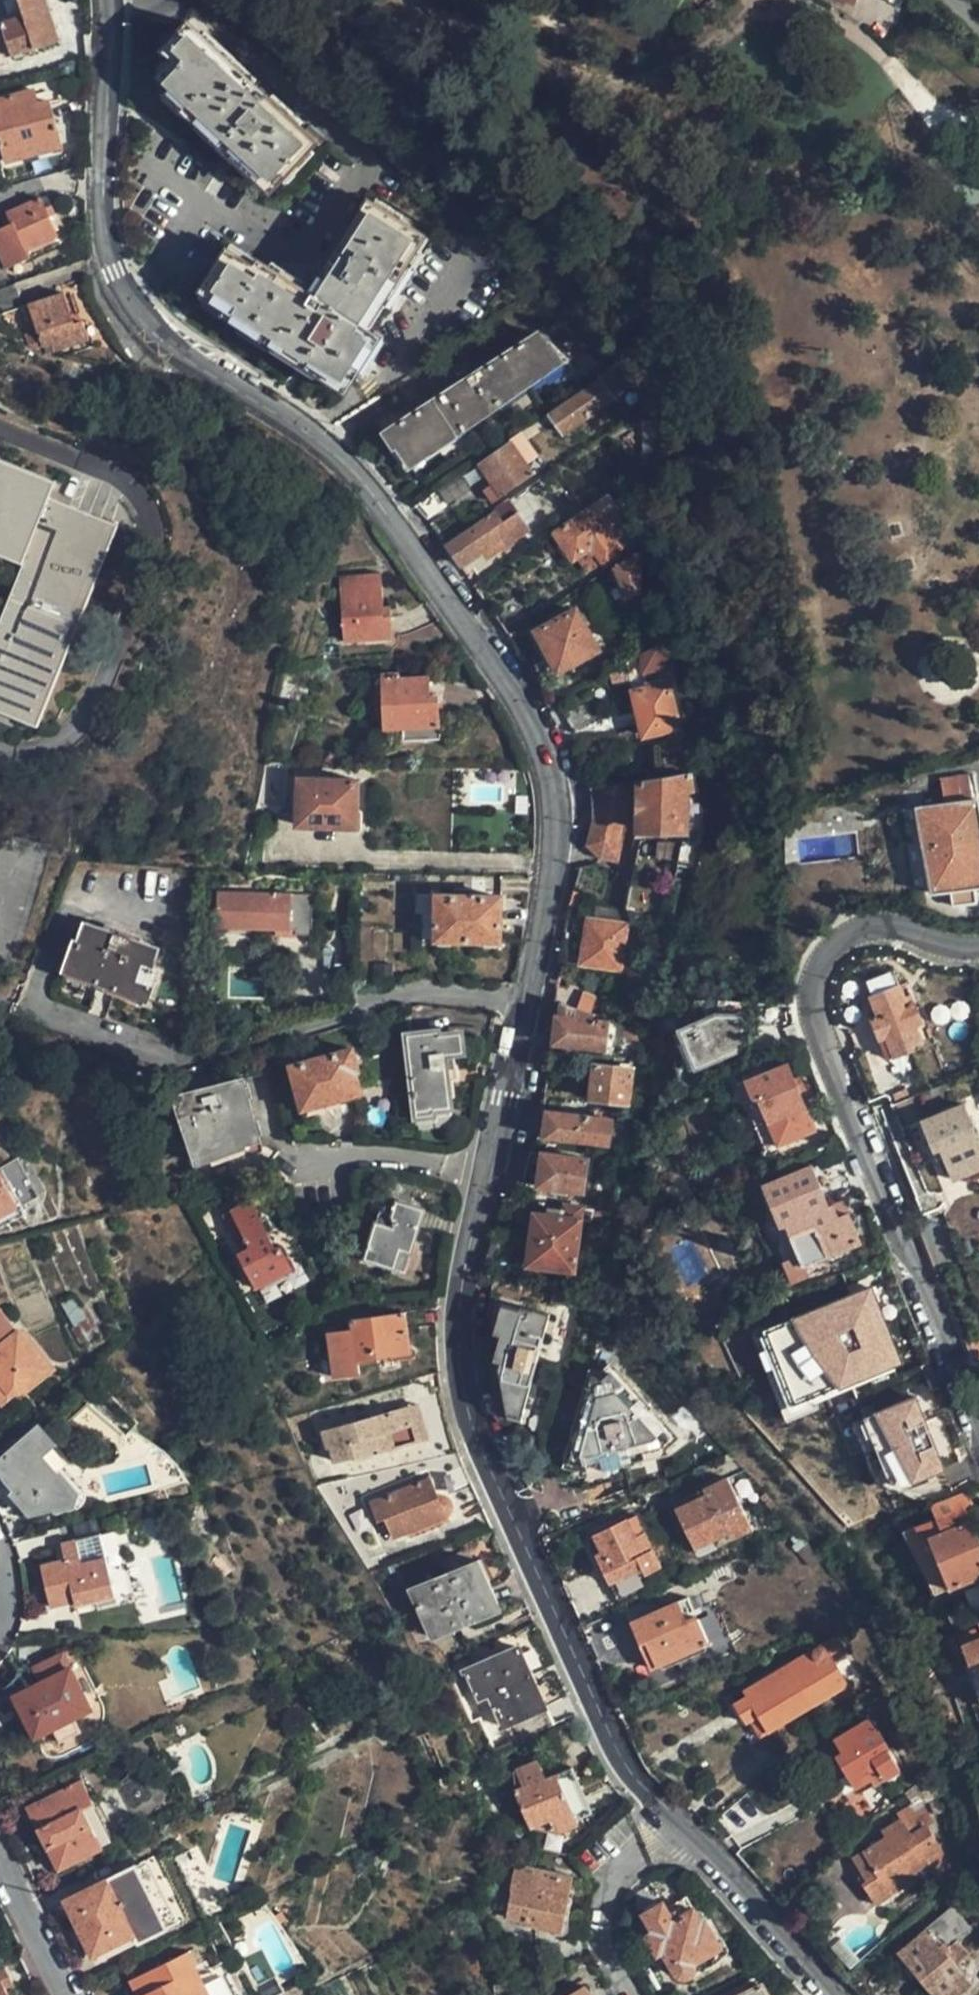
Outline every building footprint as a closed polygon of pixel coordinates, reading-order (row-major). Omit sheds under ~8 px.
[(19,8),(21,15),(0,22),(0,26),(10,54),(58,36),(45,0),(16,0),(19,8)] [(873,34),(903,32),(900,0),(869,0),(873,34)] [(19,8),(0,15),(0,22),(21,15),(19,8)] [(314,143),(265,95),(263,96),(254,88),(256,86),(190,22),(163,50),(174,60),(159,76),(171,87),(167,91),(258,179),(261,175),(272,186),(314,143)] [(24,109),(34,105),(29,92),(20,95),(24,109)] [(34,105),(24,109),(20,95),(0,102),(0,145),(7,164),(61,146),(46,101),(34,105)] [(48,220),(44,211),(39,199),(6,214),(11,226),(0,232),(0,261),(4,270),(28,259),(26,252),(56,237),(48,220)] [(373,328),(387,304),(392,307),(427,250),(422,247),(430,234),(381,205),(368,226),(364,223),(335,271),(339,274),(325,297),(277,268),(276,271),(267,265),(265,269),(237,253),(221,279),(223,280),(214,296),(238,312),(235,318),(357,394),(383,352),(376,347),(384,334),(373,328)] [(44,211),(48,220),(54,217),(51,207),(44,211)] [(74,325),(71,316),(63,294),(29,307),(42,346),(51,343),(53,350),(88,338),(83,322),(74,325)] [(80,313),(71,316),(74,325),(83,322),(80,313)] [(408,465),(557,360),(546,343),(542,346),(533,333),(383,434),(394,450),(396,448),(408,465)] [(630,380),(615,360),(587,380),(601,401),(630,380)] [(601,401),(587,380),(538,415),(554,436),(601,401)] [(625,458),(645,461),(648,430),(649,418),(648,413),(639,412),(637,427),(629,426),(625,458)] [(483,508),(515,485),(493,453),(462,477),(483,508)] [(0,460),(0,557),(40,573),(10,645),(0,641),(0,708),(54,730),(131,537),(69,513),(78,491),(0,460)] [(426,495),(411,505),(425,522),(439,511),(426,495)] [(499,522),(513,512),(507,502),(492,513),(499,522)] [(572,560),(585,552),(590,549),(593,553),(598,560),(614,550),(606,538),(586,510),(554,533),(572,560)] [(492,513),(444,548),(459,569),(483,552),(486,557),(525,529),(513,512),(499,522),(492,513)] [(606,538),(614,550),(623,544),(615,532),(606,538)] [(639,586),(637,546),(603,569),(619,598),(640,587),(639,586)] [(377,638),(376,617),(383,617),(378,575),(332,578),(338,640),(352,640),(377,638)] [(546,654),(527,667),(536,681),(555,671),(557,672),(594,649),(572,611),(534,633),(546,654)] [(657,641),(623,662),(628,684),(641,681),(639,673),(646,672),(664,667),(669,666),(666,649),(657,641)] [(623,662),(606,672),(610,688),(628,684),(623,662)] [(421,671),(404,672),(403,725),(456,726),(457,697),(450,696),(450,678),(421,677),(421,671)] [(403,725),(404,672),(397,672),(396,725),(403,725)] [(639,673),(641,681),(647,679),(646,672),(639,673)] [(641,681),(628,684),(630,694),(643,691),(641,681)] [(664,685),(643,691),(630,694),(640,738),(675,729),(664,685)] [(585,704),(562,719),(571,732),(593,715),(585,704)] [(689,775),(687,763),(679,764),(674,765),(672,754),(670,742),(659,744),(665,779),(685,776),(689,775)] [(285,808),(287,765),(264,765),(256,808),(285,808)] [(685,776),(665,779),(640,783),(642,836),(698,832),(685,776)] [(355,829),(357,782),(298,781),(297,827),(355,829)] [(977,803),(973,781),(941,785),(944,807),(977,803)] [(634,784),(589,790),(590,799),(591,810),(590,821),(584,844),(599,863),(616,866),(634,784)] [(977,803),(944,807),(917,812),(923,847),(930,898),(949,895),(951,910),(975,906),(974,891),(978,890),(978,818),(977,803)] [(923,847),(917,812),(901,814),(906,849),(923,847)] [(288,927),(288,897),(221,895),(221,925),(288,927)] [(499,941),(500,896),(437,895),(436,939),(499,941)] [(625,962),(629,921),(588,915),(586,943),(584,958),(625,962)] [(153,1003),(164,973),(158,971),(164,953),(92,924),(84,945),(81,944),(71,973),(153,1003)] [(581,992),(555,984),(553,1001),(560,1004),(577,1008),(581,992)] [(904,1009),(895,990),(868,1000),(876,1019),(868,1023),(876,1044),(882,1041),(892,1061),(911,1053),(908,1047),(918,1044),(912,1029),(920,1026),(911,1007),(904,1009)] [(721,1000),(721,1011),(748,1011),(748,1000),(721,1000)] [(551,1018),(551,1020),(548,1043),(603,1047),(608,1023),(594,1020),(594,1014),(577,1008),(560,1004),(559,1012),(558,1019),(554,1018),(551,1018)] [(742,1050),(742,1017),(713,1015),(687,1027),(704,1065),(742,1050)] [(627,1023),(616,1020),(609,1047),(619,1051),(624,1032),(627,1023)] [(450,1111),(444,1065),(454,1063),(453,1052),(462,1051),(460,1033),(437,1034),(437,1031),(406,1034),(417,1120),(434,1118),(434,1113),(450,1111)] [(274,1075),(267,1049),(238,1057),(245,1081),(179,1101),(197,1166),(212,1162),(211,1159),(248,1148),(247,1145),(263,1140),(246,1083),(274,1075)] [(306,1110),(363,1093),(357,1073),(361,1071),(354,1050),(293,1068),(306,1110)] [(629,1097),(632,1063),(596,1061),(593,1095),(629,1097)] [(813,1134),(796,1093),(791,1081),(786,1067),(741,1084),(748,1103),(753,1102),(774,1150),(813,1134)] [(791,1081),(796,1093),(803,1090),(798,1078),(791,1081)] [(748,1103),(741,1084),(739,1080),(730,1083),(763,1160),(775,1154),(774,1150),(753,1102),(748,1103)] [(932,1153),(938,1152),(942,1160),(951,1183),(978,1172),(978,1154),(960,1108),(920,1124),(932,1153)] [(546,1113),(543,1138),(607,1143),(609,1116),(546,1113)] [(584,1153),(532,1147),(520,1181),(580,1187),(584,1153)] [(938,1152),(932,1153),(936,1163),(942,1160),(938,1152)] [(12,1211),(24,1204),(0,1166),(0,1218),(12,1211)] [(858,1244),(846,1214),(837,1218),(831,1205),(827,1207),(809,1167),(760,1186),(778,1228),(784,1224),(802,1267),(803,1266),(858,1244)] [(24,1204),(12,1211),(17,1221),(35,1209),(30,1200),(24,1204)] [(837,1218),(846,1214),(841,1202),(831,1205),(837,1218)] [(592,1207),(562,1203),(560,1211),(560,1218),(545,1216),(533,1214),(527,1265),(574,1271),(580,1220),(590,1221),(592,1207)] [(365,1265),(394,1273),(400,1252),(412,1255),(423,1213),(395,1206),(393,1213),(379,1209),(365,1265)] [(291,1276),(280,1253),(276,1254),(252,1207),(224,1222),(242,1257),(238,1260),(255,1294),(291,1276)] [(560,1218),(560,1211),(547,1209),(545,1216),(560,1218)] [(941,1214),(916,1223),(924,1242),(948,1232),(941,1214)] [(590,1259),(595,1241),(600,1223),(590,1221),(582,1258),(590,1259)] [(784,1224),(778,1228),(768,1231),(790,1285),(807,1278),(803,1266),(802,1267),(784,1224)] [(400,1252),(394,1273),(406,1276),(412,1255),(400,1252)] [(869,1289),(762,1332),(793,1407),(811,1399),(866,1377),(890,1367),(899,1364),(877,1310),(869,1289)] [(524,1413),(549,1314),(533,1310),(532,1312),(519,1309),(518,1312),(499,1308),(496,1322),(502,1324),(496,1349),(503,1351),(498,1370),(505,1409),(524,1413)] [(13,1389),(25,1390),(51,1364),(0,1312),(0,1376),(13,1389)] [(51,1360),(71,1345),(46,1314),(27,1329),(51,1360)] [(359,1365),(413,1354),(404,1314),(351,1324),(352,1333),(327,1340),(337,1384),(362,1378),(359,1365)] [(815,1409),(811,1399),(793,1407),(762,1332),(751,1337),(785,1421),(815,1409)] [(674,1426),(617,1362),(607,1372),(589,1367),(568,1453),(585,1458),(590,1471),(666,1452),(662,1438),(674,1426)] [(890,1367),(866,1377),(871,1389),(895,1379),(890,1367)] [(0,1376),(0,1397),(10,1406),(25,1390),(13,1389),(0,1376)] [(913,1398),(862,1419),(891,1490),(928,1475),(942,1470),(913,1398)] [(412,1405),(403,1408),(416,1442),(425,1440),(412,1405)] [(416,1442),(403,1408),(321,1438),(326,1453),(330,1452),(335,1468),(353,1461),(354,1465),(416,1442)] [(891,1490),(862,1419),(851,1424),(876,1481),(880,1486),(889,1491),(899,1492),(930,1481),(928,1475),(891,1490)] [(20,1496),(26,1504),(23,1507),(32,1517),(73,1505),(75,1497),(42,1461),(56,1448),(39,1430),(0,1466),(0,1476),(20,1496)] [(739,1458),(735,1451),(721,1458),(724,1465),(739,1458)] [(753,1529),(729,1474),(702,1486),(704,1491),(681,1502),(701,1547),(727,1535),(729,1540),(753,1529)] [(393,1544),(410,1535),(422,1530),(451,1517),(453,1514),(453,1510),(451,1507),(449,1503),(445,1501),(441,1500),(438,1501),(429,1483),(370,1509),(378,1529),(385,1526),(393,1544)] [(26,1504),(20,1496),(16,1500),(23,1507),(26,1504)] [(976,1554),(978,1552),(978,1547),(964,1509),(915,1528),(921,1544),(927,1542),(947,1592),(978,1579),(978,1561),(976,1554)] [(665,1565),(652,1535),(641,1540),(633,1521),(606,1533),(612,1549),(604,1553),(617,1582),(647,1568),(649,1572),(665,1565)] [(422,1530),(410,1535),(414,1544),(426,1538),(422,1530)] [(68,1540),(71,1558),(72,1565),(65,1566),(63,1559),(45,1563),(54,1604),(118,1590),(111,1557),(87,1562),(82,1538),(68,1540)] [(72,1565),(71,1558),(63,1559),(65,1566),(72,1565)] [(429,1636),(499,1604),(479,1561),(410,1592),(429,1636)] [(684,1624),(696,1619),(687,1599),(675,1604),(684,1624)] [(502,1611),(499,1604),(429,1636),(432,1642),(502,1611)] [(707,1645),(696,1619),(684,1624),(675,1604),(630,1624),(639,1645),(645,1642),(657,1667),(707,1645)] [(959,1644),(966,1663),(978,1659),(978,1662),(978,1636),(959,1644)] [(822,1645),(831,1660),(836,1657),(827,1642),(822,1645)] [(846,1686),(831,1660),(822,1645),(783,1668),(786,1674),(779,1679),(789,1695),(791,1694),(802,1711),(846,1686)] [(64,1652),(71,1666),(76,1664),(70,1649),(64,1652)] [(556,1724),(547,1707),(545,1708),(518,1649),(463,1673),(477,1704),(486,1699),(501,1730),(509,1725),(517,1743),(556,1724)] [(93,1709),(71,1666),(64,1652),(34,1666),(43,1686),(18,1699),(36,1736),(53,1728),(61,1743),(82,1733),(75,1718),(93,1709)] [(966,1663),(978,1696),(978,1662),(978,1659),(966,1663)] [(786,1674),(783,1668),(743,1692),(766,1732),(802,1711),(791,1694),(789,1695),(779,1679),(786,1674)] [(766,1732),(743,1692),(730,1700),(753,1740),(766,1732)] [(854,1790),(871,1781),(881,1775),(885,1780),(898,1773),(886,1753),(889,1751),(877,1731),(874,1734),(867,1721),(828,1745),(836,1759),(833,1762),(832,1765),(833,1769),(834,1772),(836,1774),(841,1776),(845,1775),(854,1790)] [(592,1812),(573,1768),(546,1780),(538,1762),(513,1773),(516,1795),(531,1830),(553,1832),(557,1829),(559,1834),(580,1824),(578,1819),(592,1812)] [(881,1775),(871,1781),(874,1786),(885,1780),(881,1775)] [(97,1852),(81,1816),(91,1811),(78,1784),(30,1807),(61,1870),(97,1852)] [(933,1808),(920,1785),(902,1800),(914,1820),(933,1808)] [(947,1875),(924,1837),(911,1845),(902,1828),(884,1839),(889,1848),(858,1867),(871,1890),(868,1892),(883,1915),(898,1905),(893,1896),(928,1874),(934,1884),(947,1875)] [(150,1859),(138,1866),(168,1929),(181,1922),(150,1859)] [(168,1929),(138,1866),(66,1901),(94,1958),(141,1934),(145,1941),(168,1929)] [(563,1932),(572,1877),(518,1866),(513,1891),(515,1892),(511,1919),(530,1923),(529,1925),(563,1932)] [(718,1946),(703,1920),(701,1923),(683,1895),(664,1908),(661,1904),(644,1916),(655,1932),(647,1937),(659,1956),(663,1954),(675,1973),(678,1976),(681,1977),(684,1977),(688,1975),(691,1972),(693,1969),(693,1965),(693,1963),(718,1946)] [(926,1930),(944,1951),(968,1930),(950,1908),(926,1930)] [(962,1974),(944,1951),(926,1930),(903,1950),(922,1973),(917,1979),(930,1994),(958,1994),(962,1991),(955,1981),(962,1974)] [(141,1934),(136,1937),(140,1944),(145,1941),(141,1934)] [(922,1973),(903,1950),(897,1955),(917,1979),(922,1973)] [(186,1954),(130,1982),(137,1994),(207,1994),(186,1954)] [(5,1987),(14,1982),(6,1967),(0,1970),(0,1994),(9,1994),(5,1987)] [(971,1984),(962,1974),(955,1981),(962,1991),(971,1984)] [(758,1984),(739,1994),(764,1994),(758,1984)]
